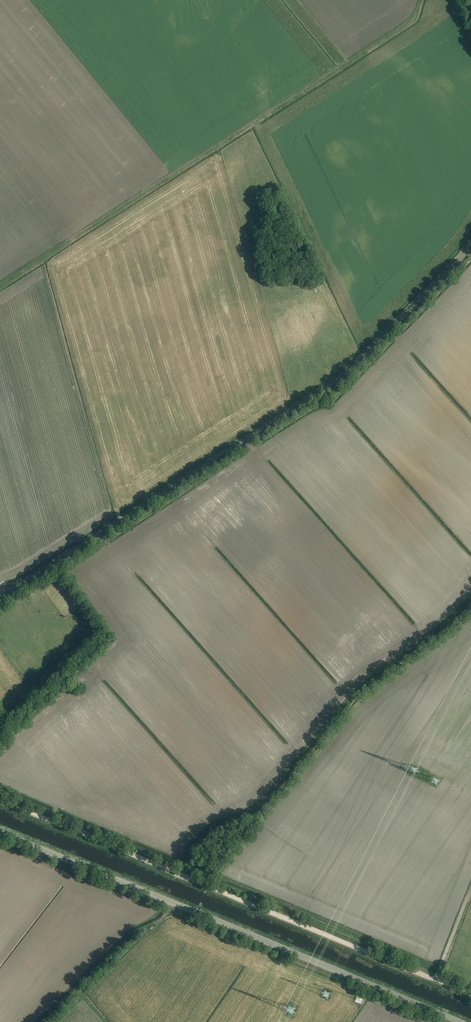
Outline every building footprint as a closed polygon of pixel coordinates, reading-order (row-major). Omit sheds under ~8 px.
[(6,591),(12,588),(8,580),(3,582),(6,591)]
